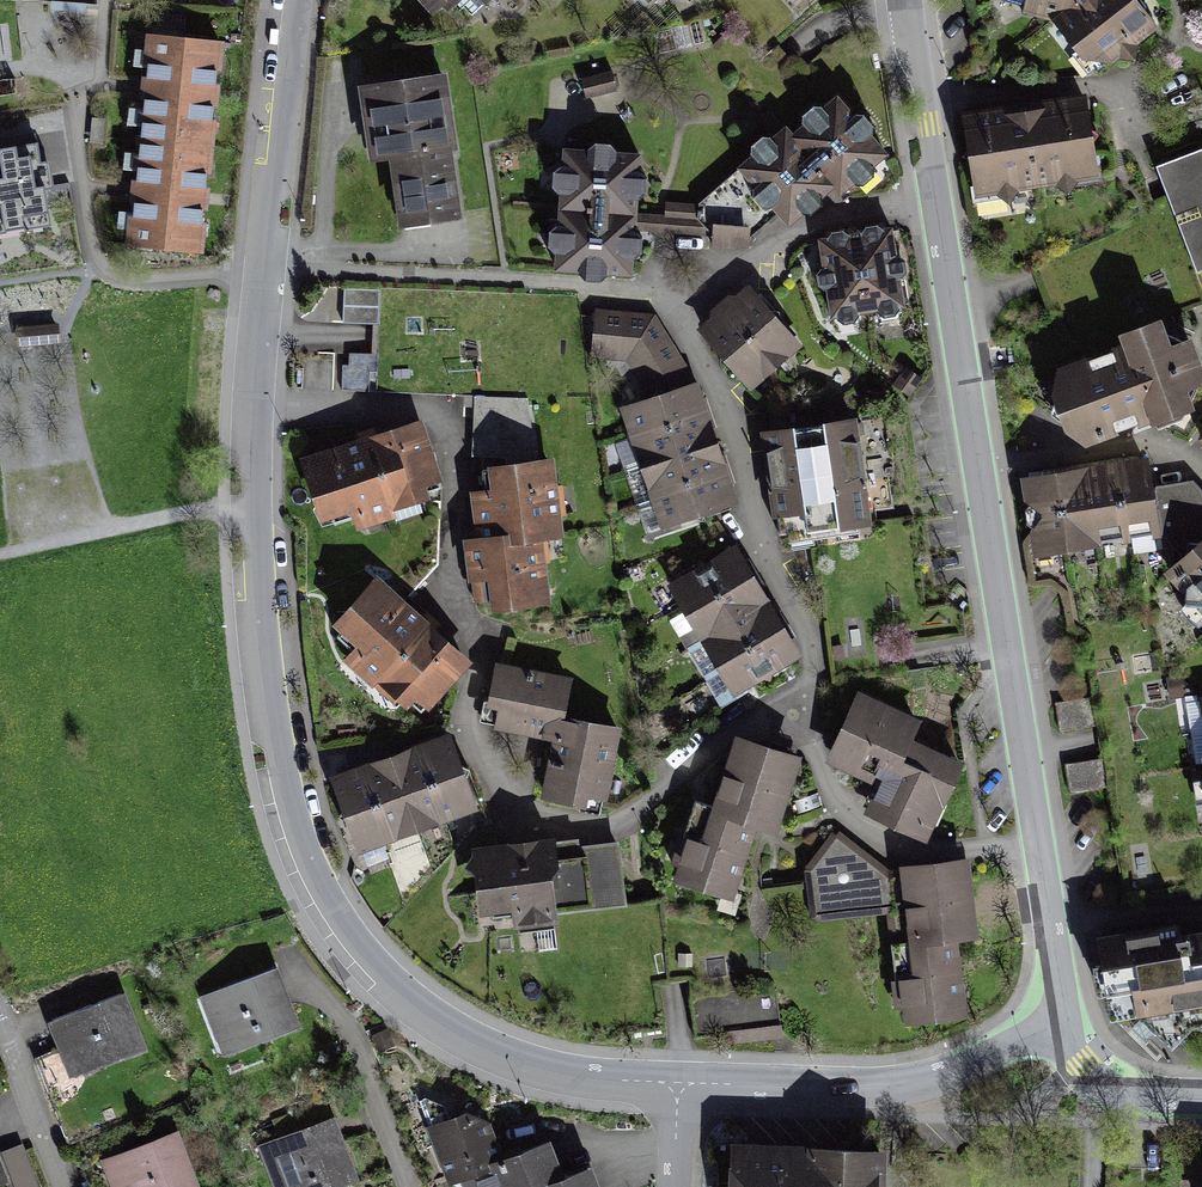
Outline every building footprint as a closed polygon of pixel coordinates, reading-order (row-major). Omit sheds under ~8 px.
[(437,20),(468,0),(419,0),(437,20)] [(495,13),(507,3),(516,14),(530,0),(482,0),(495,13)] [(1004,8),(1058,16),(1097,68),(1152,28),(1131,0),(1007,0),(1004,8)] [(230,47),(154,40),(134,245),(210,252),(230,47)] [(452,69),(361,82),(370,148),(392,144),(404,227),(473,217),(452,69)] [(702,208),(701,217),(715,242),(745,238),(783,206),(796,221),(841,189),(886,155),(839,97),(741,177),(702,208)] [(1089,101),(963,121),(975,197),(1101,176),(1089,101)] [(2,199),(5,224),(25,222),(23,209),(50,206),(45,183),(54,183),(48,158),(40,157),(36,138),(0,144),(0,199),(2,199)] [(644,152),(562,148),(557,266),(638,269),(644,152)] [(1162,168),(1201,274),(1201,153),(1162,168)] [(836,231),(817,239),(832,321),(905,309),(898,228),(836,231)] [(381,323),(382,288),(344,287),(343,322),(381,323)] [(750,290),(704,327),(748,382),(794,344),(750,290)] [(656,320),(592,319),(593,351),(624,350),(650,398),(625,408),(664,529),(735,504),(691,384),(656,320)] [(1131,345),(1062,373),(1057,393),(1071,402),(1075,413),(1069,427),(1087,440),(1172,407),(1174,414),(1186,408),(1200,375),(1189,347),(1151,326),(1128,336),(1131,345)] [(373,390),(374,354),(346,354),(345,389),(373,390)] [(528,399),(476,397),(484,457),(505,457),(508,467),(537,462),(528,399)] [(856,423),(767,435),(780,533),(870,521),(856,423)] [(403,433),(305,464),(317,503),(329,499),(337,522),(441,489),(421,427),(403,433)] [(508,467),(480,471),(491,539),(469,542),(474,575),(483,574),(487,601),(504,598),(505,606),(547,599),(537,535),(559,532),(548,461),(537,462),(508,467)] [(1146,464),(1024,482),(1034,549),(1155,532),(1146,464)] [(1177,573),(1201,602),(1201,508),(1185,488),(1157,491),(1165,532),(1188,560),(1177,573)] [(394,504),(397,518),(423,512),(420,499),(394,504)] [(738,560),(680,592),(738,695),(796,663),(738,560)] [(461,657),(374,579),(338,618),(362,639),(344,659),(407,716),(461,657)] [(583,688),(500,673),(490,728),(557,739),(546,800),(614,812),(627,733),(577,725),(583,688)] [(915,722),(861,696),(834,752),(886,777),(876,798),(883,801),(877,814),(919,834),(936,799),(942,802),(959,766),(906,741),(915,722)] [(452,740),(341,783),(369,856),(480,814),(452,740)] [(791,762),(744,745),(720,811),(704,805),(680,872),(730,890),(755,822),(768,827),(791,762)] [(1069,795),(1098,792),(1094,759),(1066,762),(1069,795)] [(965,866),(881,872),(837,835),(810,872),(816,916),(891,906),(903,1018),(958,1010),(951,934),(973,932),(965,866)] [(551,844),(477,853),(482,894),(492,893),(495,919),(626,903),(618,845),(552,853),(551,844)] [(1116,942),(1127,1017),(1201,1006),(1201,929),(1116,942)] [(286,973),(209,999),(230,1059),(306,1033),(286,973)] [(764,995),(693,997),(694,1027),(765,1025),(764,995)] [(125,999),(54,1022),(73,1079),(143,1056),(125,999)] [(434,1129),(454,1186),(470,1184),(471,1186),(610,1186),(604,1172),(577,1184),(565,1148),(515,1161),(495,1113),(434,1129)] [(262,1148),(276,1186),(353,1186),(364,1183),(341,1120),(262,1148)] [(106,1166),(114,1186),(198,1186),(180,1139),(106,1166)] [(744,1145),(742,1186),(903,1186),(905,1152),(744,1145)] [(0,1165),(0,1186),(8,1186),(0,1165)]
